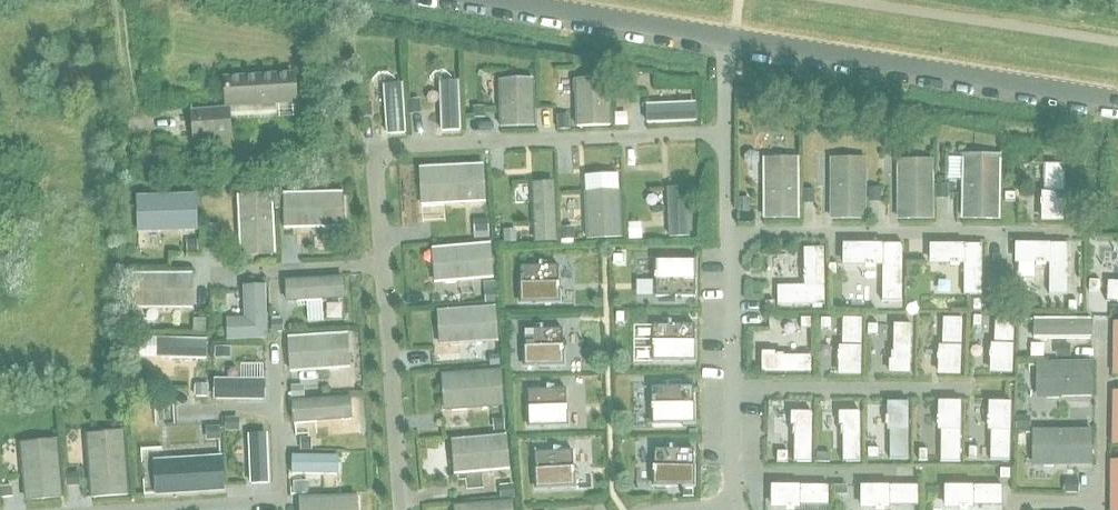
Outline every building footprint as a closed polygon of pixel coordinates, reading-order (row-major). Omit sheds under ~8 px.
[(295,101),(294,77),(225,81),(226,105),(295,101)] [(608,77),(574,78),(575,125),(609,124),(608,77)] [(532,78),(497,79),(498,127),(532,125),(532,78)] [(439,80),(438,81),(441,130),(457,129),(456,80),(439,80)] [(399,82),(382,83),(385,133),(403,132),(399,82)] [(418,98),(405,99),(407,114),(419,112),(418,98)] [(369,101),(357,102),(358,116),(371,115),(369,101)] [(694,102),(645,104),(645,123),(695,120),(694,102)] [(484,106),(471,107),(471,118),(484,117),(484,106)] [(229,110),(191,113),(193,139),(231,136),(229,110)] [(626,113),(613,113),(614,125),(627,124),(626,113)] [(568,114),(556,114),(556,129),(568,128),(568,114)] [(1108,132),(1108,149),(1117,149),(1117,133),(1108,132)] [(156,152),(141,152),(142,167),(157,167),(156,152)] [(999,158),(962,157),(962,217),(998,219),(999,158)] [(483,163),(434,165),(436,203),(485,201),(483,163)] [(1040,206),(1040,222),(1063,223),(1064,194),(1064,166),(1044,166),(1043,192),(1041,192),(1040,198),(1039,206),(1040,206)] [(797,168),(762,168),(763,217),(797,218),(797,168)] [(865,169),(829,169),(828,218),(865,218),(865,169)] [(933,169),(896,169),(896,218),(933,218),(933,169)] [(553,181),(530,181),(533,241),(556,240),(553,181)] [(947,183),(935,183),(934,197),(947,197),(947,183)] [(685,186),(666,188),(666,189),(669,236),(687,236),(685,186)] [(880,187),(868,187),(867,201),(880,201),(880,187)] [(583,191),(585,238),(619,236),(617,189),(583,191)] [(813,189),(801,189),(801,203),(813,203),(813,189)] [(341,191),(281,192),(281,194),(281,208),(281,228),(342,226),(341,191)] [(270,192),(235,194),(238,243),(272,241),(270,192)] [(1004,192),(1004,200),(1014,200),(1014,192),(1004,192)] [(194,194),(146,195),(147,230),(196,228),(194,194)] [(737,197),(736,211),(748,211),(748,198),(737,197)] [(487,218),(472,219),(473,231),(487,230),(487,218)] [(214,224),(203,224),(203,239),(214,239),(214,224)] [(572,226),(558,227),(559,239),(573,239),(572,226)] [(639,227),(626,228),(627,239),(639,238),(639,227)] [(510,231),(498,231),(498,242),(510,241),(510,231)] [(196,239),(185,240),(185,252),(196,251),(196,239)] [(489,242),(441,246),(443,281),(492,277),(489,242)] [(1048,264),(1048,295),(1066,295),(1066,245),(1050,244),(1014,244),(1014,264),(1036,264),(1036,265),(1045,265),(1045,264),(1048,264)] [(883,245),(842,245),(841,266),(865,266),(865,267),(875,267),(875,266),(881,266),(881,302),(901,302),(901,245),(883,245)] [(965,246),(929,245),(929,264),(950,264),(950,266),(959,266),(959,264),(963,264),(963,296),(981,296),(981,246),(965,246)] [(824,287),(823,249),(803,250),(804,271),(802,271),(803,281),(804,281),(804,287),(777,287),(777,306),(824,304),(824,287)] [(694,260),(654,260),(655,298),(694,298),(694,260)] [(835,263),(827,263),(827,274),(835,273),(835,263)] [(556,265),(520,266),(521,304),(556,303),(556,265)] [(190,273),(142,273),(142,307),(191,308),(190,273)] [(342,276),(283,279),(284,301),(343,297),(342,276)] [(495,281),(483,282),(484,303),(497,302),(495,281)] [(1100,281),(1089,281),(1088,291),(1100,292),(1100,281)] [(1107,282),(1107,301),(1117,301),(1117,283),(1107,282)] [(244,318),(226,319),(227,340),(266,339),(264,286),(243,287),(244,318)] [(980,299),(972,299),(972,309),(980,309),(980,299)] [(1077,302),(1068,301),(1068,312),(1077,312),(1077,302)] [(495,305),(446,309),(448,343),(497,340),(495,305)] [(989,349),(988,357),(989,357),(989,373),(1011,374),(1013,316),(994,315),(992,343),(990,343),(990,349),(989,349)] [(203,317),(192,316),(192,329),(203,329),(203,317)] [(837,351),(837,359),(837,375),(859,376),(860,318),(841,317),(840,345),(838,345),(837,351)] [(937,351),(936,359),(937,359),(937,375),(959,375),(961,318),(941,317),(940,345),(938,345),(937,351)] [(1091,318),(1033,318),(1033,337),(1091,337),(1091,318)] [(281,319),(270,320),(271,332),(282,331),(281,319)] [(811,320),(800,320),(800,330),(811,330),(811,320)] [(830,320),(819,320),(820,330),(830,330),(830,320)] [(692,324),(652,324),(653,362),(692,362),(692,324)] [(890,360),(888,360),(888,374),(909,374),(910,325),(893,325),(892,352),(890,352),(890,360)] [(877,326),(866,326),(866,337),(877,337),(877,326)] [(560,328),(524,329),(525,367),(561,366),(560,328)] [(334,333),(285,337),(288,371),(337,368),(334,333)] [(156,337),(155,356),(204,358),(205,339),(156,337)] [(1069,344),(1055,344),(1055,357),(1070,357),(1069,344)] [(215,346),(215,357),(229,357),(229,346),(215,346)] [(497,354),(486,355),(488,368),(499,366),(497,354)] [(775,354),(761,354),(761,375),(810,375),(810,357),(783,357),(783,355),(775,356),(775,354)] [(1091,361),(1036,361),(1037,396),(1091,395),(1091,361)] [(500,369),(451,372),(453,409),(502,405),(500,369)] [(262,379),(216,379),(215,399),(262,399),(262,379)] [(203,385),(192,384),(192,396),(203,396),(203,385)] [(301,385),(290,386),(291,398),(302,397),(301,385)] [(692,386),(651,386),(652,422),(693,422),(692,386)] [(564,389),(528,390),(529,428),(565,427),(564,389)] [(349,396),(289,401),(291,423),(351,418),(349,396)] [(937,416),(936,416),(936,424),(937,424),(937,432),(939,432),(939,463),(959,463),(959,403),(937,402),(937,416)] [(885,416),(885,424),(885,432),(888,432),(888,460),(907,460),(907,403),(885,403),(885,416)] [(988,416),(987,416),(987,425),(987,433),(990,433),(989,461),(1008,461),(1009,404),(988,404),(988,416)] [(793,435),(793,462),(810,462),(811,413),(790,413),(790,427),(792,427),(792,435),(793,435)] [(858,414),(837,414),(837,428),(839,428),(839,436),(841,436),(841,463),(859,463),(858,414)] [(1029,416),(1015,416),(1016,428),(1029,428),(1029,416)] [(237,417),(223,417),(224,430),(238,430),(237,417)] [(503,418),(491,418),(492,430),(503,430),(503,418)] [(218,426),(204,426),(205,440),(219,439),(218,426)] [(1091,429),(1032,430),(1032,465),(1091,464),(1091,429)] [(265,433),(247,434),(249,483),(267,483),(265,433)] [(505,434),(457,438),(460,473),(508,469),(505,434)] [(309,437),(299,438),(299,450),(311,449),(309,437)] [(123,446),(84,449),(87,497),(126,494),(123,446)] [(56,448),(19,451),(22,500),(60,497),(56,448)] [(693,449),(653,449),(653,487),(682,487),(693,487),(693,449)] [(927,449),(918,449),(918,459),(927,459),(927,449)] [(569,450),(534,452),(536,490),(571,488),(569,450)] [(877,450),(866,450),(866,460),(877,460),(877,450)] [(787,452),(776,452),(776,462),(787,462),(787,452)] [(337,455),(290,454),(290,473),(337,474),(337,455)] [(815,454),(815,463),(829,463),(829,454),(815,454)] [(220,455),(162,458),(164,494),(222,490),(220,455)] [(1110,509),(1117,509),(1117,460),(1111,460),(1110,509)] [(1010,470),(999,470),(1000,480),(1010,480),(1010,470)] [(76,471),(64,472),(65,486),(77,485),(76,471)] [(1077,480),(1064,480),(1064,492),(1077,492),(1077,480)] [(307,481),(292,481),(292,493),(307,493),(307,481)] [(512,484),(498,485),(499,498),(514,497),(512,484)] [(0,486),(0,497),(11,497),(10,485),(0,486)] [(693,487),(682,487),(682,497),(693,497),(693,487)] [(828,487),(770,487),(770,509),(785,509),(793,509),(799,509),(799,506),(828,506),(828,487)] [(833,487),(833,496),(847,496),(847,487),(833,487)] [(859,487),(860,509),(875,509),(883,509),(889,509),(889,507),(917,506),(917,487),(859,487)] [(943,487),(943,509),(959,509),(967,509),(973,509),(973,507),(1001,506),(1001,487),(943,487)] [(297,497),(298,509),(347,509),(346,496),(297,497)] [(452,505),(452,509),(512,509),(511,500),(452,505)]
